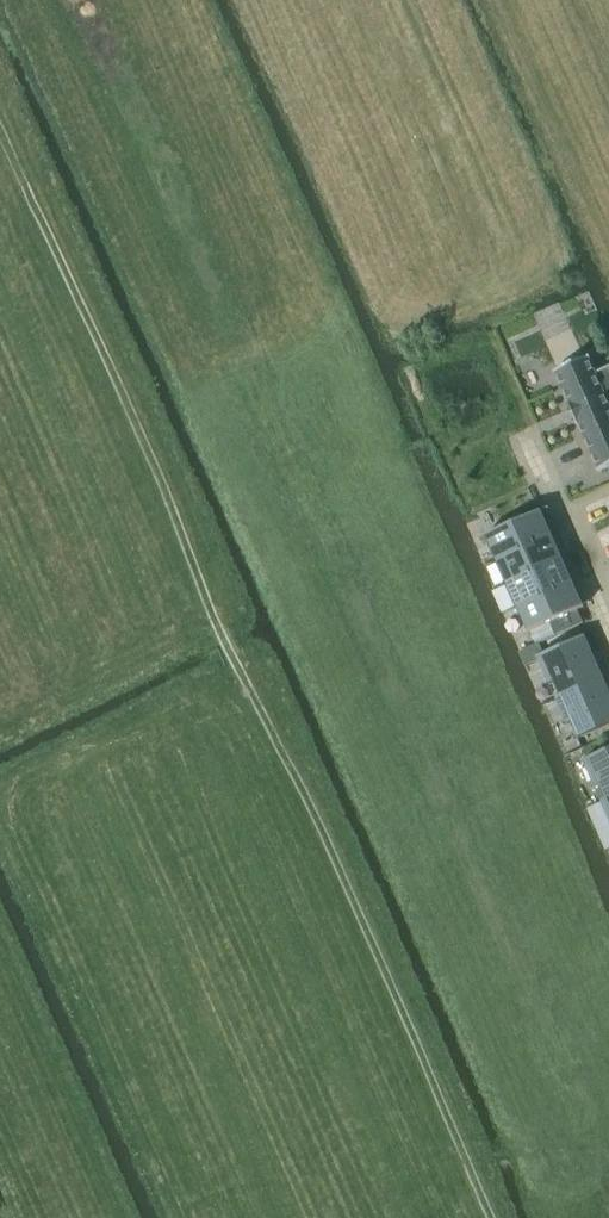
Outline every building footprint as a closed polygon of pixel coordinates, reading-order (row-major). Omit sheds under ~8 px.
[(595,373),(589,361),(587,357),(584,359),(572,364),(569,366),(557,371),(554,373),(555,376),(561,388),(567,404),(576,426),(577,426),(598,472),(608,467),(608,367),(595,373)] [(495,561),(552,536),(541,511),(484,537),(495,561)] [(562,560),(552,536),(495,561),(505,585),(562,560)] [(516,608),(573,583),(562,560),(505,585),(516,608)] [(584,608),(584,607),(573,583),(516,608),(527,633),(550,623),(556,636),(583,624),(577,611),(584,608)] [(603,678),(584,636),(536,658),(549,685),(553,683),(559,696),(554,698),(555,700),(603,678)] [(603,678),(555,700),(567,726),(571,724),(578,739),(580,738),(608,725),(608,692),(603,678)] [(582,761),(601,803),(608,799),(608,749),(582,761)] [(601,803),(608,821),(608,799),(601,803)]
